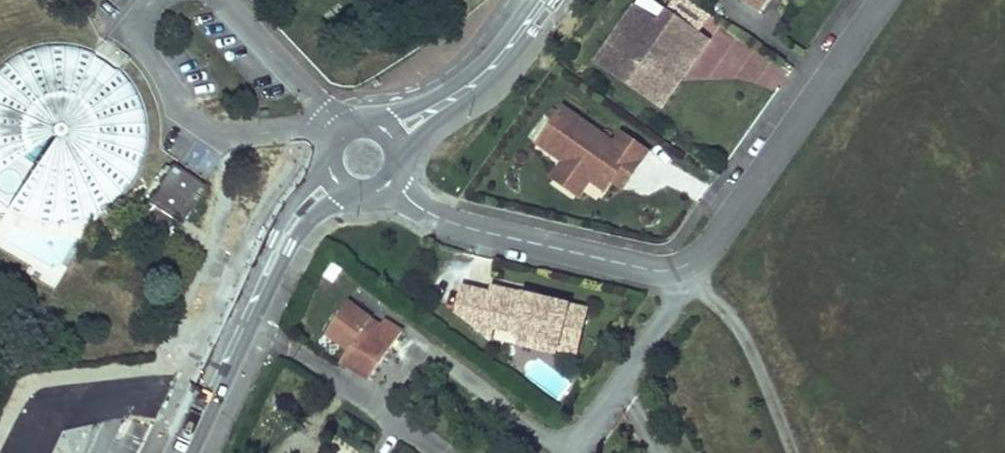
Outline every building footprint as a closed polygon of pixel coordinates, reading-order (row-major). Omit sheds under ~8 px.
[(773,0),(743,0),(763,14),(773,0)] [(658,92),(684,55),(695,63),(712,40),(669,10),(661,21),(637,5),(603,54),(658,92)] [(136,173),(141,160),(145,146),(146,136),(145,122),(143,111),(139,98),(129,81),(119,70),(117,67),(109,61),(96,53),(93,52),(81,48),(71,46),(57,45),(42,47),(33,49),(19,54),(3,65),(0,67),(0,202),(1,203),(13,211),(32,219),(42,222),(52,223),(67,223),(86,219),(98,214),(96,212),(107,206),(118,197),(128,185),(136,173)] [(658,92),(603,54),(597,62),(664,109),(695,63),(684,55),(658,92)] [(634,176),(652,151),(623,131),(616,142),(564,106),(537,144),(564,163),(559,169),(587,188),(592,182),(608,193),(615,182),(618,177),(612,172),(618,165),(634,176)] [(171,165),(170,166),(159,182),(159,183),(158,185),(159,186),(167,191),(162,199),(154,194),(152,194),(151,194),(150,196),(147,201),(148,202),(150,204),(152,206),(150,210),(148,210),(147,211),(137,226),(136,227),(163,245),(165,246),(166,246),(166,245),(172,235),(173,233),(171,231),(176,222),(179,223),(181,223),(182,223),(204,191),(205,188),(205,186),(204,185),(175,165),(173,165),(171,165)] [(625,189),(634,176),(618,165),(612,172),(618,177),(615,182),(625,189)] [(587,188),(559,169),(553,178),(581,198),(587,188)] [(167,191),(159,186),(154,194),(162,199),(167,191)] [(578,354),(589,310),(542,299),(540,304),(532,302),(533,296),(494,287),(493,295),(465,288),(458,312),(484,330),(486,325),(497,328),(500,316),(519,321),(516,333),(519,339),(559,349),(578,354)] [(540,304),(542,299),(533,296),(532,302),(540,304)] [(346,353),(363,332),(371,322),(348,302),(326,333),(346,353)] [(516,333),(519,321),(500,316),(497,328),(516,333)] [(390,349),(363,332),(346,353),(342,360),(371,378),(390,349)] [(559,349),(519,339),(518,344),(558,354),(559,349)]
